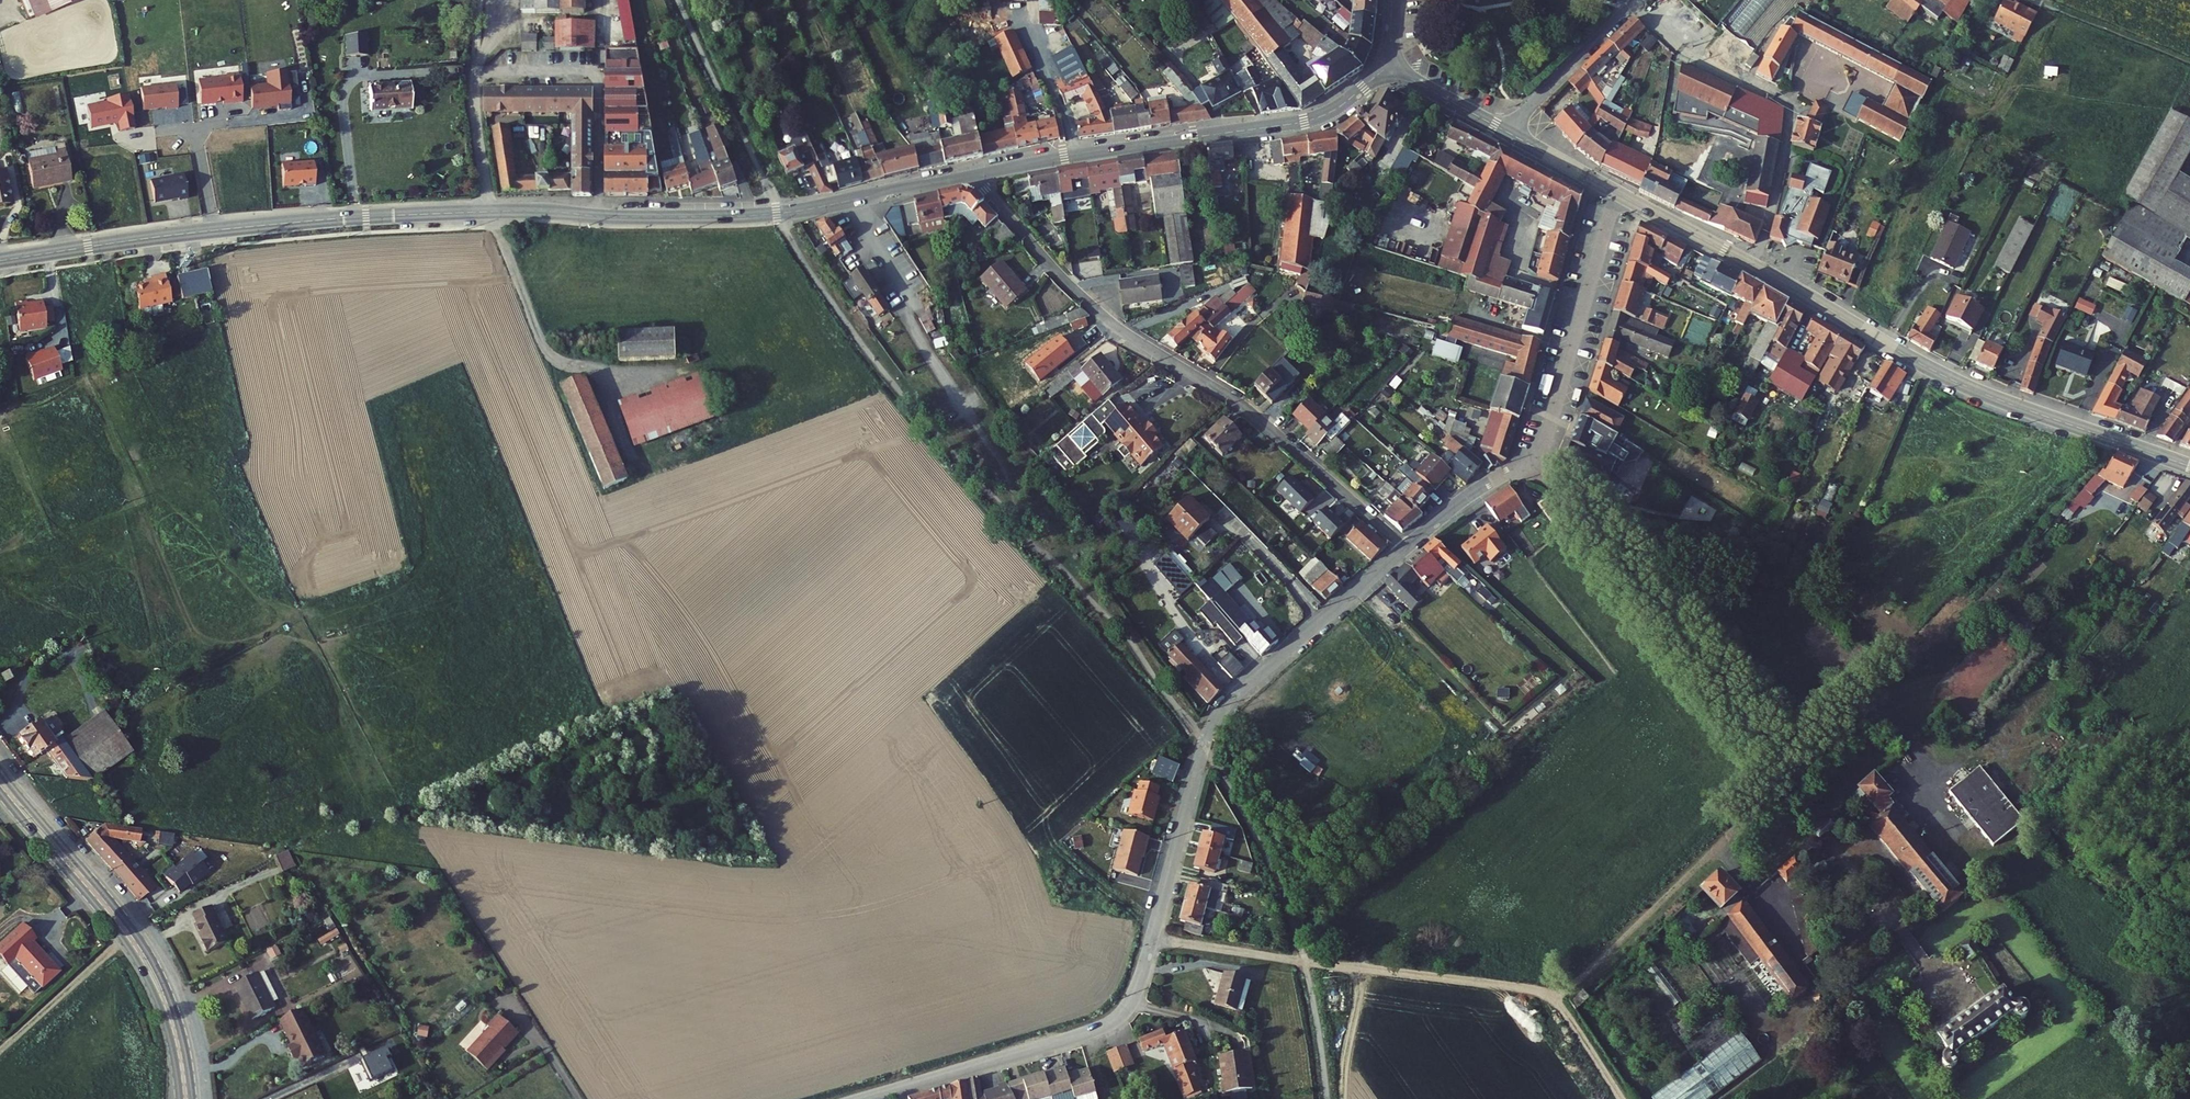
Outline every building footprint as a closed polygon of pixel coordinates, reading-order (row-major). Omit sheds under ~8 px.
[(34,18),(88,0),(28,0),(34,18)] [(560,0),(526,0),(526,13),(560,13),(560,0)] [(560,13),(583,14),(583,0),(560,0),(560,13)] [(624,45),(636,43),(628,0),(620,0),(617,0),(624,45)] [(1015,14),(1033,14),(1033,0),(1015,0),(1015,14)] [(1048,21),(1070,21),(1071,0),(1047,0),(1048,21)] [(1258,50),(1264,60),(1274,64),(1287,54),(1309,38),(1316,33),(1282,0),(1222,0),(1258,50)] [(1360,17),(1381,19),(1383,0),(1362,0),(1360,17)] [(1773,0),(1752,0),(1731,25),(1743,35),(1773,0)] [(1883,7),(1906,25),(1914,15),(1894,0),(1889,0),(1883,7)] [(1914,15),(1920,7),(1924,3),(1920,0),(1894,0),(1914,15)] [(1924,3),(1920,7),(1936,19),(1940,14),(1949,1),(1948,0),(1920,0),(1924,3)] [(1940,14),(1955,24),(1970,0),(1948,0),(1949,1),(1940,14)] [(1994,20),(2026,36),(2038,13),(2022,5),(2021,7),(2007,0),(2004,0),(1994,20)] [(1783,27),(1756,69),(1774,78),(1804,34),(1888,80),(1894,62),(1800,11),(1788,30),(1783,27)] [(1632,15),(1608,39),(1623,54),(1629,60),(1633,53),(1625,44),(1644,25),(1632,15)] [(1360,17),(1357,36),(1377,49),(1381,19),(1360,17)] [(583,22),(556,23),(556,52),(583,51),(583,22)] [(598,51),(597,22),(583,22),(583,51),(598,51)] [(1703,58),(1740,73),(1744,64),(1753,68),(1757,58),(1752,55),(1757,43),(1717,26),(1703,58)] [(1019,77),(1037,69),(1019,30),(1001,39),(1019,77)] [(1274,64),(1277,78),(1301,111),(1370,71),(1332,39),(1321,30),(1316,33),(1309,38),(1324,52),(1328,49),(1337,57),(1306,76),(1287,54),(1274,64)] [(344,54),(366,54),(365,33),(344,33),(344,54)] [(1337,33),(1332,39),(1370,71),(1377,49),(1357,36),(1349,48),(1349,43),(1337,33)] [(522,50),(537,50),(537,34),(521,34),(522,50)] [(1008,52),(1001,39),(994,42),(1000,56),(1008,52)] [(1581,65),(1594,79),(1602,88),(1608,82),(1601,75),(1623,54),(1608,39),(1581,65)] [(1238,66),(1257,51),(1252,45),(1233,60),(1238,66)] [(1098,76),(1083,47),(1061,57),(1076,87),(1098,76)] [(607,51),(607,197),(650,197),(650,193),(664,190),(637,50),(607,51)] [(1258,50),(1244,71),(1237,76),(1246,92),(1253,90),(1260,116),(1301,111),(1277,78),(1263,83),(1256,66),(1264,60),(1258,50)] [(2003,56),(1999,69),(2010,72),(2013,59),(2003,56)] [(1901,66),(1894,62),(1888,80),(1893,82),(1901,66)] [(1594,79),(1581,65),(1567,78),(1580,92),(1588,85),(1594,79)] [(1723,121),(1739,88),(1729,83),(1724,87),(1717,78),(1710,76),(1705,79),(1698,70),(1685,65),(1674,113),(1707,120),(1709,114),(1723,121)] [(1936,85),(1901,66),(1893,82),(1899,86),(1886,110),(1881,107),(1872,123),(1871,125),(1905,143),(1916,123),(1915,122),(1925,102),(1927,103),(1936,85)] [(1148,76),(1160,89),(1165,84),(1153,72),(1148,76)] [(1234,72),(1196,94),(1207,107),(1214,103),(1218,108),(1246,92),(1237,76),(1234,72)] [(1039,86),(1043,95),(1047,93),(1038,73),(1031,79),(1036,87),(1039,86)] [(1070,138),(1071,142),(1128,133),(1106,90),(1098,76),(1076,87),(1064,93),(1069,105),(1089,96),(1097,114),(1100,113),(1102,123),(1072,128),(1070,118),(1065,119),(1070,138)] [(1588,85),(1605,103),(1609,95),(1602,88),(1594,79),(1588,85)] [(1028,81),(1013,93),(1019,118),(1022,117),(1035,115),(1028,81)] [(1113,86),(1118,95),(1125,92),(1124,89),(1119,83),(1113,86)] [(409,84),(368,86),(369,109),(410,107),(409,84)] [(1194,104),(1184,105),(1187,124),(1217,119),(1207,107),(1196,94),(1188,84),(1183,88),(1194,104)] [(1125,92),(1136,105),(1140,102),(1129,85),(1124,89),(1125,92)] [(1113,86),(1106,90),(1128,133),(1149,129),(1145,109),(1127,112),(1118,95),(1113,86)] [(1759,131),(1748,206),(1768,210),(1780,139),(1782,106),(1739,88),(1723,121),(1733,126),(1759,131)] [(1012,130),(988,135),(993,154),(1028,147),(1022,117),(1019,118),(1013,93),(1005,96),(1012,130)] [(484,94),(484,113),(522,113),(522,94),(484,94)] [(556,94),(522,94),(522,113),(556,113),(556,94)] [(592,126),(592,94),(556,94),(556,113),(573,113),(573,126),(592,126)] [(1171,112),(1162,114),(1164,127),(1187,124),(1184,105),(1178,99),(1174,100),(1173,96),(1168,97),(1171,112)] [(1391,136),(1390,138),(1378,155),(1384,159),(1404,129),(1407,123),(1413,114),(1405,109),(1406,107),(1403,105),(1404,104),(1394,97),(1392,99),(1391,98),(1378,116),(1371,112),(1365,117),(1391,136)] [(1818,100),(1806,120),(1822,124),(1831,108),(1818,100)] [(1861,120),(1871,125),(1872,123),(1881,107),(1871,101),(1861,120)] [(1552,118),(1574,143),(1597,115),(1591,108),(1581,117),(1568,103),(1552,118)] [(1574,143),(1601,167),(1612,143),(1595,128),(1602,120),(1622,128),(1630,111),(1632,108),(1621,103),(1617,108),(1605,103),(1597,115),(1574,143)] [(883,106),(864,115),(894,178),(922,172),(917,154),(897,158),(890,146),(887,147),(874,119),(886,114),(883,106)] [(1159,106),(1145,109),(1149,129),(1164,127),(1162,114),(1159,106)] [(974,136),(953,142),(948,143),(954,165),(993,154),(988,135),(986,128),(984,129),(979,107),(973,109),(976,117),(970,118),(974,136)] [(1662,125),(1630,111),(1622,128),(1647,138),(1642,149),(1654,155),(1662,125)] [(876,159),(866,161),(872,183),(894,178),(864,115),(848,122),(854,135),(857,133),(861,140),(866,137),(876,159)] [(954,115),(946,118),(950,133),(958,130),(954,115)] [(1037,124),(1035,115),(1022,117),(1028,147),(1058,140),(1054,121),(1037,124)] [(945,146),(917,154),(922,172),(954,165),(948,143),(953,142),(950,133),(946,118),(936,121),(939,131),(941,130),(945,146)] [(2127,206),(2185,237),(2182,243),(2186,245),(2188,240),(2189,242),(2189,186),(2179,180),(2189,156),(2189,129),(2166,118),(2130,200),(2127,206)] [(1054,121),(1058,140),(1070,138),(1065,119),(1054,121)] [(1806,120),(1800,119),(1796,132),(1818,138),(1822,124),(1806,120)] [(1350,129),(1347,130),(1349,137),(1359,143),(1371,135),(1380,142),(1373,152),(1378,155),(1390,138),(1363,120),(1350,129)] [(721,155),(712,158),(723,188),(725,193),(742,187),(729,152),(738,149),(726,125),(711,130),(721,155)] [(518,175),(508,126),(491,130),(504,194),(521,191),(540,190),(537,175),(518,175)] [(592,126),(573,126),(573,162),(592,162),(592,126)] [(706,177),(690,182),(692,186),(694,195),(723,188),(712,158),(700,127),(691,129),(699,150),(697,151),(706,177)] [(1513,156),(1455,129),(1449,142),(1474,153),(1489,160),(1487,166),(1504,176),(1513,156)] [(1347,130),(1291,138),(1293,159),(1310,158),(1336,156),(1332,185),(1337,186),(1336,191),(1331,191),(1330,199),(1342,200),(1343,191),(1349,137),(1347,130)] [(784,153),(794,174),(816,164),(828,191),(841,190),(836,180),(829,164),(813,131),(805,135),(808,142),(784,153)] [(1815,149),(1818,138),(1796,132),(1794,144),(1815,149)] [(1718,137),(1698,179),(1708,184),(1728,142),(1718,137)] [(663,164),(670,192),(692,186),(690,182),(678,138),(672,140),(678,160),(663,164)] [(1601,167),(1644,187),(1652,163),(1653,160),(1613,141),(1612,143),(1601,167)] [(1283,155),(1276,155),(1275,143),(1272,143),(1272,165),(1284,165),(1283,155)] [(1250,144),(1216,148),(1222,184),(1231,183),(1230,170),(1235,169),(1234,161),(1251,158),(1250,144)] [(54,153),(25,158),(30,185),(69,179),(64,147),(53,149),(54,153)] [(1411,156),(1423,164),(1428,156),(1416,148),(1411,156)] [(1187,152),(1127,159),(1134,203),(1143,201),(1140,188),(1145,187),(1144,182),(1159,180),(1162,199),(1194,194),(1187,152)] [(1489,160),(1474,153),(1471,159),(1487,166),(1489,160)] [(1433,167),(1476,193),(1481,180),(1441,155),(1433,167)] [(1567,184),(1513,156),(1504,176),(1557,204),(1567,184)] [(865,158),(829,164),(836,180),(845,179),(847,189),(872,183),(866,161),(865,158)] [(1127,159),(1096,164),(1101,192),(1111,191),(1111,188),(1123,186),(1127,206),(1134,205),(1134,203),(1127,159)] [(312,186),(310,162),(278,164),(279,186),(301,185),(301,186),(312,186)] [(592,162),(573,162),(573,174),(548,174),(550,190),(573,189),(573,196),(592,197),(592,162)] [(1642,192),(1714,226),(1724,205),(1716,201),(1711,212),(1680,195),(1687,180),(1652,163),(1644,187),(1642,192)] [(1833,171),(1811,163),(1805,177),(1793,175),(1788,188),(1787,217),(1792,221),(1784,241),(1787,250),(1796,243),(1797,244),(1799,239),(1810,243),(1809,244),(1809,247),(1813,248),(1815,240),(1820,241),(1832,205),(1823,201),(1827,192),(1826,190),(1833,171)] [(1096,164),(1068,169),(1077,223),(1085,222),(1080,190),(1092,188),(1094,196),(1102,195),(1101,192),(1096,164)] [(1490,207),(1504,176),(1487,166),(1481,180),(1476,193),(1469,211),(1485,218),(1490,207)] [(1068,169),(1026,176),(1029,192),(1042,190),(1044,199),(1052,198),(1053,199),(1061,198),(1066,225),(1077,223),(1068,169)] [(9,203),(3,171),(0,171),(0,205),(9,203)] [(184,198),(180,174),(147,180),(151,202),(163,200),(163,198),(168,197),(168,199),(175,198),(175,199),(184,198)] [(550,190),(548,174),(537,175),(540,190),(550,190)] [(1312,181),(1296,183),(1297,194),(1290,268),(1320,271),(1322,244),(1325,198),(1313,197),(1312,181)] [(1583,192),(1567,184),(1557,204),(1560,206),(1559,213),(1553,212),(1552,219),(1560,221),(1556,237),(1569,241),(1576,213),(1578,213),(1583,192)] [(962,188),(937,193),(940,208),(947,207),(949,217),(962,214),(966,215),(972,222),(978,218),(984,226),(985,225),(994,235),(1006,225),(978,193),(962,188)] [(1736,236),(1757,246),(1763,233),(1766,226),(1732,209),(1738,196),(1730,192),(1724,205),(1714,226),(1723,230),(1736,236)] [(906,204),(910,226),(919,223),(942,218),(940,208),(937,193),(913,199),(914,202),(906,204)] [(1205,262),(1194,194),(1162,199),(1166,219),(1175,218),(1183,265),(1205,262)] [(1330,199),(1325,198),(1322,244),(1331,245),(1339,219),(1340,217),(1342,200),(1330,199)] [(880,218),(897,242),(904,236),(898,206),(885,209),(880,218)] [(2124,212),(2119,221),(2177,253),(2182,243),(2185,237),(2127,206),(2124,212)] [(1508,214),(1490,207),(1485,218),(1503,225),(1508,214)] [(1469,211),(1462,209),(1439,258),(1462,267),(1485,218),(1469,211)] [(1553,212),(1547,209),(1535,232),(1544,234),(1551,218),(1553,212)] [(942,218),(919,223),(921,233),(944,227),(942,218)] [(1503,225),(1485,218),(1462,267),(1460,272),(1462,273),(1501,286),(1503,276),(1490,272),(1497,259),(1489,255),(1503,225)] [(1552,219),(1551,218),(1544,234),(1556,237),(1560,221),(1552,219)] [(1963,219),(1943,263),(1966,273),(1986,230),(1963,219)] [(844,253),(846,255),(853,249),(838,229),(836,230),(828,221),(823,220),(815,226),(829,247),(836,242),(844,253)] [(2039,220),(2013,271),(2026,277),(2052,226),(2039,220)] [(1867,235),(1880,240),(1886,226),(1873,221),(1867,235)] [(2119,221),(2103,255),(2162,289),(2177,261),(2174,259),(2177,253),(2119,221)] [(1650,223),(1646,238),(1660,245),(1673,251),(1679,239),(1650,223)] [(1006,225),(994,235),(987,240),(998,251),(1005,243),(1012,250),(1022,242),(1006,225)] [(1511,229),(1503,225),(1489,255),(1497,259),(1511,229)] [(1544,234),(1535,232),(1525,270),(1560,281),(1569,241),(1556,237),(1544,234)] [(1646,238),(1639,263),(1660,268),(1658,274),(1672,281),(1679,285),(1682,279),(1668,271),(1672,261),(1656,253),(1660,245),(1646,238)] [(1698,248),(1679,239),(1673,251),(1660,245),(1656,253),(1672,261),(1688,269),(1698,248)] [(1796,243),(1799,250),(1809,247),(1809,244),(1810,243),(1799,239),(1797,244),(1796,243)] [(829,247),(836,258),(844,253),(836,242),(829,247)] [(1842,246),(1832,273),(1849,279),(1848,281),(1862,286),(1871,262),(1854,255),(1855,251),(1842,246)] [(1512,266),(1497,259),(1490,272),(1503,276),(1508,278),(1512,266)] [(2177,261),(2162,289),(2184,301),(2189,291),(2189,268),(2177,261)] [(1017,262),(998,279),(1024,306),(1043,289),(1017,262)] [(186,263),(157,271),(162,292),(191,285),(186,263)] [(1639,263),(1633,283),(1653,291),(1658,274),(1660,268),(1639,263)] [(1725,263),(1712,285),(1741,301),(1743,298),(1754,278),(1725,263)] [(1205,264),(1192,265),(1195,287),(1208,285),(1205,264)] [(1512,266),(1508,278),(1519,281),(1535,286),(1557,293),(1560,281),(1525,270),(1512,266)] [(120,304),(152,296),(145,269),(131,273),(132,277),(115,282),(120,304)] [(868,299),(877,314),(886,308),(863,270),(851,278),(865,301),(868,299)] [(1695,270),(1689,281),(1701,287),(1704,282),(1707,284),(1709,280),(1706,278),(1707,276),(1695,270)] [(1459,286),(1498,296),(1501,286),(1462,273),(1459,286)] [(1172,274),(1132,279),(1135,302),(1175,297),(1172,274)] [(1508,278),(1503,276),(1501,286),(1498,296),(1514,300),(1519,281),(1508,278)] [(1772,289),(1754,278),(1743,298),(1753,304),(1743,322),(1752,326),(1759,313),(1772,289)] [(1514,300),(1530,304),(1535,286),(1519,281),(1514,300)] [(1672,281),(1666,296),(1673,299),(1679,285),(1672,281)] [(1633,283),(1624,314),(1646,322),(1655,292),(1653,291),(1633,283)] [(1236,305),(1206,330),(1212,335),(1211,337),(1223,347),(1221,349),(1231,357),(1249,335),(1240,328),(1238,330),(1229,324),(1267,293),(1261,285),(1248,296),(1236,305)] [(1547,332),(1557,293),(1535,286),(1530,304),(1529,310),(1524,309),(1522,317),(1527,318),(1525,326),(1547,332)] [(16,289),(4,291),(8,316),(12,318),(36,314),(35,310),(33,296),(32,291),(16,294),(16,289)] [(1236,305),(1248,296),(1243,289),(1231,299),(1236,305)] [(1797,303),(1772,289),(1759,313),(1775,322),(1758,352),(1768,358),(1780,336),(1797,303)] [(42,294),(33,296),(35,310),(44,309),(42,294)] [(1179,332),(1188,344),(1206,330),(1236,305),(1231,299),(1227,294),(1179,332)] [(1972,297),(1960,321),(1962,322),(1970,306),(1974,299),(1972,297)] [(2079,297),(2074,308),(2093,316),(2097,306),(2079,297)] [(2001,313),(1974,299),(1970,306),(1997,320),(2001,313)] [(1718,317),(1721,318),(1730,322),(1738,308),(1726,301),(1718,317)] [(1812,311),(1797,303),(1780,336),(1794,344),(1812,311)] [(2044,325),(2026,368),(2039,372),(2064,316),(2042,304),(2040,307),(2034,320),(2044,325)] [(2034,304),(2028,317),(2034,320),(2040,307),(2034,304)] [(1040,333),(1090,313),(1082,306),(1037,324),(1040,333)] [(1989,336),(1997,320),(1970,306),(1962,322),(1989,336)] [(930,316),(936,329),(943,326),(937,311),(930,316)] [(1931,324),(1921,341),(1945,355),(1952,342),(1944,338),(1955,318),(1942,311),(1934,325),(1931,324)] [(1661,313),(1657,326),(1678,335),(1680,335),(1684,322),(1661,313)] [(1624,314),(1615,344),(1630,348),(1634,336),(1679,356),(1685,342),(1676,339),(1678,335),(1657,326),(1646,322),(1624,314)] [(1448,329),(1441,327),(1439,332),(1446,334),(1452,335),(1521,355),(1526,335),(1452,315),(1448,329)] [(1721,318),(1705,346),(1716,349),(1730,322),(1721,318)] [(1826,335),(1814,356),(1832,367),(1837,358),(1851,334),(1823,318),(1816,328),(1826,335)] [(619,334),(620,361),(677,360),(677,333),(619,334)] [(43,336),(15,348),(25,369),(52,357),(51,353),(60,349),(57,334),(45,339),(43,336)] [(946,338),(948,345),(961,342),(959,334),(946,338)] [(1433,337),(1428,353),(1452,363),(1457,343),(1451,342),(1452,335),(1446,334),(1445,340),(1433,337)] [(1875,348),(1851,334),(1837,358),(1840,360),(1826,383),(1842,392),(1862,357),(1867,360),(1875,348)] [(1541,339),(1526,335),(1521,355),(1537,359),(1541,339)] [(1780,336),(1768,358),(1761,371),(1811,401),(1832,367),(1814,356),(1794,344),(1780,336)] [(1970,360),(1977,363),(1984,342),(1978,340),(1970,360)] [(2063,342),(2055,364),(2087,375),(2094,354),(2063,342)] [(1993,343),(1984,361),(1992,366),(1990,368),(2007,377),(2017,356),(1993,343)] [(1615,344),(1609,366),(1641,383),(1650,365),(1629,353),(1630,348),(1615,344)] [(1742,344),(1734,358),(1761,371),(1768,358),(1758,352),(1742,344)] [(1100,363),(1120,386),(1137,371),(1115,346),(1098,361),(1093,355),(1066,377),(1073,385),(1100,363)] [(1630,348),(1629,353),(1650,365),(1653,360),(1630,348)] [(963,350),(966,365),(971,362),(969,349),(963,350)] [(2127,349),(2095,413),(2118,422),(2125,408),(2116,404),(2132,372),(2138,375),(2146,359),(2127,349)] [(1886,370),(1868,398),(1887,412),(1918,374),(1883,353),(1877,363),(1886,370)] [(1521,355),(1519,363),(1534,367),(1537,359),(1521,355)] [(1303,363),(1297,357),(1270,387),(1288,404),(1303,387),(1291,377),(1303,363)] [(1530,383),(1534,367),(1519,363),(1502,358),(1498,375),(1530,383)] [(1641,383),(1609,366),(1601,392),(1627,407),(1641,383)] [(2026,368),(2019,389),(2033,393),(2039,372),(2026,368)] [(1520,414),(1530,383),(1498,375),(1489,406),(1496,408),(1506,411),(1520,414)] [(557,386),(600,490),(625,480),(582,376),(557,386)] [(623,404),(639,452),(718,425),(702,377),(623,404)] [(2170,415),(2185,425),(2189,419),(2184,416),(2189,407),(2189,386),(2170,415)] [(2134,412),(2125,408),(2118,422),(2147,432),(2155,418),(2153,417),(2163,395),(2147,387),(2134,412)] [(1734,416),(1751,422),(1759,400),(1742,394),(1734,416)] [(1153,460),(1175,441),(1165,429),(1167,428),(1168,423),(1164,419),(1159,419),(1158,420),(1149,410),(1148,412),(1137,400),(1129,407),(1119,395),(1056,450),(1075,472),(1094,455),(1092,452),(1107,440),(1105,438),(1112,432),(1113,431),(1113,430),(1113,428),(1110,424),(1118,417),(1128,429),(1127,430),(1135,440),(1141,434),(1149,443),(1143,449),(1153,460)] [(1600,397),(1595,424),(1618,435),(1643,453),(1634,417),(1600,397)] [(1340,415),(1323,400),(1309,415),(1326,431),(1340,415)] [(1489,406),(1487,406),(1479,435),(1474,454),(1487,464),(1489,467),(1486,460),(1486,459),(1487,456),(1489,456),(1492,456),(1494,457),(1500,464),(1508,458),(1520,414),(1506,411),(1496,408),(1489,406)] [(1362,407),(1356,413),(1364,420),(1370,414),(1362,407)] [(1445,412),(1441,427),(1452,436),(1474,454),(1479,435),(1466,432),(1469,419),(1445,412)] [(1326,431),(1322,435),(1334,445),(1342,436),(1347,441),(1352,435),(1364,420),(1356,413),(1348,422),(1340,415),(1326,431)] [(2170,415),(2157,434),(2174,440),(2185,425),(2170,415)] [(1240,417),(1220,435),(1238,454),(1258,436),(1240,417)] [(1595,424),(1587,446),(1597,451),(1622,465),(1636,462),(1643,453),(1618,435),(1595,424)] [(2181,442),(2189,446),(2189,429),(2181,442)] [(1149,443),(1141,434),(1135,440),(1134,441),(1142,449),(1143,449),(1149,443)] [(1359,441),(1352,435),(1347,441),(1338,451),(1345,457),(1359,441)] [(1460,454),(1449,466),(1455,471),(1470,484),(1487,464),(1474,454),(1452,436),(1447,442),(1460,454)] [(1197,456),(1211,444),(1204,437),(1186,454),(1195,462),(1199,459),(1197,456)] [(1591,465),(1612,485),(1622,465),(1597,451),(1587,446),(1579,457),(1594,461),(1591,465)] [(2141,463),(2119,455),(2108,470),(2104,469),(2087,491),(2093,495),(2105,479),(2123,488),(2141,463)] [(1438,456),(1422,475),(1439,490),(1455,471),(1449,466),(1438,456)] [(1492,469),(1500,464),(1494,457),(1492,456),(1489,456),(1487,456),(1486,459),(1486,460),(1489,467),(1492,469)] [(1420,485),(1409,498),(1425,513),(1436,500),(1432,497),(1439,490),(1422,475),(1410,464),(1404,471),(1420,485)] [(1420,485),(1404,471),(1399,476),(1411,486),(1404,494),(1409,498),(1420,485)] [(1290,475),(1276,491),(1300,514),(1315,498),(1290,475)] [(2128,499),(2147,512),(2158,497),(2140,484),(2128,499)] [(1401,509),(1391,520),(1407,534),(1429,516),(1425,513),(1409,498),(1404,494),(1394,485),(1385,494),(1401,509)] [(1488,503),(1501,519),(1515,508),(1525,519),(1534,512),(1512,485),(1488,503)] [(2164,523),(2174,531),(2183,518),(2187,520),(2189,516),(2189,486),(2164,523)] [(1184,533),(1187,533),(1193,539),(1199,533),(1211,544),(1222,533),(1210,522),(1214,518),(1193,496),(1181,509),(1177,506),(1167,517),(1172,522),(1174,520),(1178,524),(1178,527),(1179,530),(1181,532),(1184,533)] [(1344,508),(1337,516),(1327,507),(1312,523),(1331,540),(1352,515),(1344,508)] [(2169,549),(2183,559),(2187,553),(2177,546),(2183,538),(2189,543),(2189,521),(2169,549)] [(1359,523),(1344,538),(1368,561),(1384,547),(1359,523)] [(2172,534),(2174,531),(2164,523),(2162,526),(2172,534)] [(1476,565),(1486,557),(1491,562),(1508,549),(1488,524),(1460,546),(1476,565)] [(1433,540),(1421,551),(1449,577),(1457,585),(1464,576),(1456,569),(1460,565),(1433,540)] [(1181,554),(1202,576),(1206,573),(1184,550),(1181,554)] [(1383,582),(1408,610),(1421,598),(1409,585),(1419,575),(1429,585),(1435,580),(1440,585),(1449,577),(1421,551),(1383,582)] [(1318,563),(1303,578),(1326,601),(1342,586),(1318,563)] [(1202,580),(1194,584),(1213,604),(1215,603),(1265,653),(1279,642),(1269,631),(1265,635),(1261,631),(1259,632),(1249,621),(1248,622),(1223,596),(1239,579),(1226,565),(1206,585),(1202,580)] [(1160,640),(1169,651),(1180,641),(1172,631),(1160,640)] [(1181,671),(1208,702),(1223,689),(1180,641),(1169,651),(1184,668),(1181,671)] [(38,712),(16,727),(32,752),(44,745),(62,772),(92,776),(94,776),(135,751),(133,747),(108,709),(66,736),(63,732),(54,738),(38,712)] [(1178,764),(1157,755),(1151,771),(1172,780),(1178,764)] [(1960,783),(1950,791),(1968,812),(1977,824),(1995,846),(2023,822),(1980,767),(1969,776),(1960,783)] [(1964,768),(1954,776),(1960,783),(1969,776),(1964,768)] [(1873,775),(1859,787),(1865,794),(1882,814),(1891,806),(1886,800),(1891,795),(1873,775)] [(1135,789),(1129,812),(1152,819),(1159,795),(1156,794),(1159,785),(1140,780),(1138,789),(1135,789)] [(1859,787),(1854,792),(1860,799),(1865,794),(1859,787)] [(1904,812),(1891,795),(1886,800),(1891,806),(1900,816),(1904,812)] [(1965,895),(1900,816),(1891,806),(1882,814),(1872,823),(1944,911),(1965,895)] [(1968,812),(1961,818),(1971,830),(1977,824),(1968,812)] [(1219,827),(1215,845),(1235,850),(1239,832),(1249,834),(1251,824),(1229,818),(1226,828),(1219,827)] [(104,827),(85,841),(138,902),(155,894),(151,885),(115,843),(134,845),(136,831),(104,827)] [(1114,868),(1137,874),(1145,844),(1146,844),(1149,835),(1124,829),(1114,868)] [(174,835),(159,834),(158,845),(172,847),(174,835)] [(1215,845),(1210,864),(1230,869),(1235,850),(1215,845)] [(273,857),(280,871),(295,864),(288,849),(273,857)] [(207,871),(191,853),(165,878),(179,893),(190,882),(192,885),(207,871)] [(1246,853),(1243,862),(1255,865),(1258,856),(1246,853)] [(1815,870),(1804,858),(1776,881),(1783,889),(1793,880),(1798,886),(1815,870)] [(1750,894),(1732,873),(1716,887),(1734,908),(1750,894)] [(1206,880),(1201,899),(1221,904),(1226,886),(1237,889),(1239,880),(1217,874),(1214,882),(1206,880)] [(1202,919),(1199,927),(1218,930),(1220,923),(1217,923),(1221,904),(1201,899),(1197,917),(1202,919)] [(1234,907),(1237,908),(1251,911),(1253,904),(1236,899),(1234,907)] [(210,904),(199,910),(215,941),(226,935),(210,904)] [(1750,907),(1734,921),(1759,955),(1765,963),(1783,987),(1799,1008),(1816,995),(1750,907)] [(1237,908),(1234,919),(1248,922),(1251,911),(1237,908)] [(201,940),(205,946),(215,941),(199,910),(193,913),(197,922),(195,923),(203,939),(201,940)] [(334,921),(328,924),(332,933),(319,939),(322,944),(341,935),(334,921)] [(1734,921),(1726,928),(1752,961),(1759,955),(1734,921)] [(21,924),(0,942),(0,956),(6,962),(14,955),(40,986),(58,970),(32,940),(34,938),(21,924)] [(228,939),(226,935),(215,941),(217,945),(228,939)] [(205,946),(207,950),(217,945),(215,941),(205,946)] [(14,955),(6,962),(32,993),(40,986),(14,955)] [(1776,992),(1783,987),(1765,963),(1758,969),(1776,992)] [(1667,964),(1660,971),(1686,1004),(1693,998),(1667,964)] [(1240,969),(1231,999),(1250,1005),(1260,975),(1240,969)] [(237,982),(254,1016),(276,1004),(259,970),(237,982)] [(2004,985),(1936,1031),(1949,1052),(1946,1055),(1944,1057),(1945,1061),(1948,1064),(1950,1065),(1954,1065),(1957,1062),(1958,1055),(2016,1011),(2019,1017),(2023,1018),(2029,1016),(2031,1011),(2030,1007),(2027,1003),(2022,1001),(2017,1003),(2004,985)] [(1595,992),(1583,1001),(1586,1007),(1599,998),(1595,992)] [(1828,999),(1822,1004),(1827,1010),(1833,1005),(1828,999)] [(302,1055),(306,1065),(329,1054),(305,1008),(283,1019),(296,1044),(290,1047),(296,1058),(302,1055)] [(491,1027),(467,1050),(486,1069),(498,1058),(496,1055),(518,1033),(499,1014),(488,1024),(491,1027)] [(1728,1023),(1715,1033),(1721,1041),(1734,1032),(1728,1023)] [(417,1034),(427,1037),(430,1028),(421,1025),(417,1034)] [(2181,1026),(2175,1030),(2180,1040),(2187,1037),(2181,1026)] [(1204,1098),(1220,1098),(1222,1098),(1207,1062),(1211,1060),(1197,1029),(1179,1036),(1177,1032),(1155,1041),(1161,1055),(1182,1046),(1204,1098)] [(1762,1063),(1742,1033),(1651,1094),(1654,1098),(1709,1098),(1762,1063)] [(1141,1042),(1126,1049),(1128,1054),(1143,1047),(1141,1042)] [(1148,1059),(1143,1047),(1128,1054),(1133,1066),(1148,1059)] [(1235,1056),(1248,1092),(1274,1082),(1261,1047),(1235,1056)] [(1125,1055),(1130,1067),(1133,1066),(1128,1054),(1125,1055)] [(1059,1070),(1067,1096),(1068,1098),(1086,1098),(1090,1097),(1083,1072),(1081,1067),(1070,1070),(1068,1067),(1059,1070)] [(1083,1072),(1090,1097),(1098,1095),(1099,1098),(1110,1098),(1114,1097),(1106,1068),(1094,1072),(1093,1069),(1083,1072)] [(1022,1080),(1033,1098),(1056,1098),(1067,1096),(1059,1070),(1049,1073),(1050,1077),(1039,1080),(1038,1076),(1022,1080)] [(985,1077),(992,1098),(1006,1098),(1004,1092),(1002,1092),(996,1074),(985,1077)] [(924,1096),(926,1098),(992,1098),(985,1077),(966,1083),(968,1088),(958,1089),(957,1086),(924,1096)] [(1004,1092),(1006,1098),(1033,1098),(1022,1080),(1014,1083),(1015,1085),(1003,1088),(1004,1092)]
